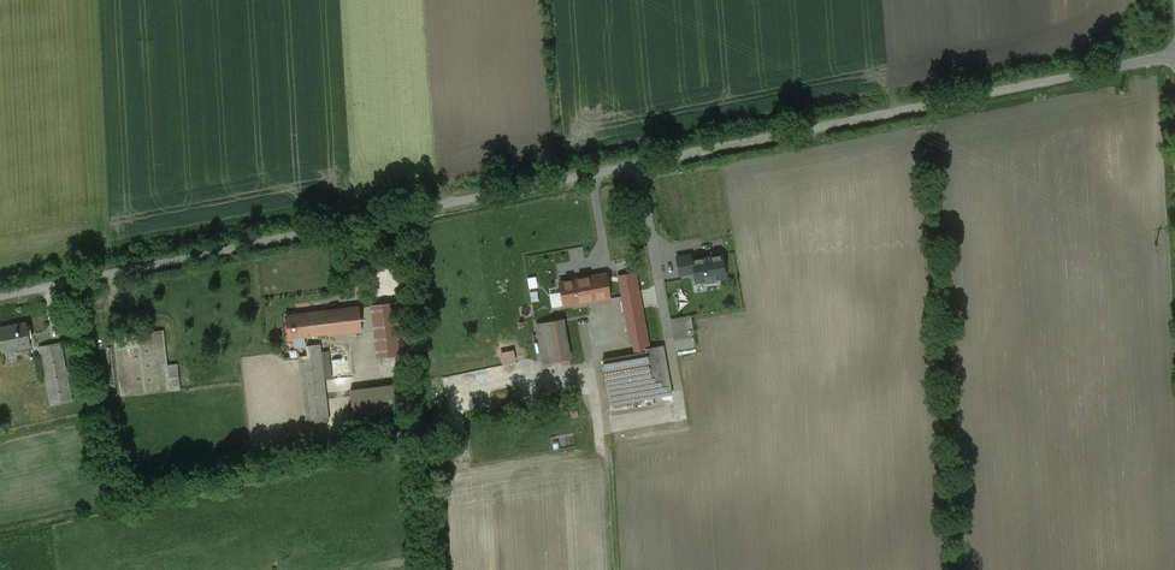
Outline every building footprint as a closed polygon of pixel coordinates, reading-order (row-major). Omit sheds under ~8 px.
[(697,285),(725,280),(721,255),(693,259),(692,254),(675,257),(679,277),(695,274),(697,285)] [(645,350),(650,349),(634,265),(617,269),(631,344),(634,344),(635,352),(645,350)] [(550,268),(530,272),(533,288),(532,289),(537,311),(576,303),(576,306),(609,300),(605,275),(553,285),(550,268)] [(397,303),(373,306),(380,359),(404,356),(397,303)] [(359,308),(286,316),(288,338),(295,338),(303,337),(328,334),(328,336),(362,333),(359,308)] [(562,320),(536,325),(543,364),(569,359),(562,320)] [(0,329),(0,338),(3,352),(31,347),(26,324),(0,329)] [(163,331),(115,336),(122,396),(180,389),(178,366),(167,367),(163,331)] [(303,337),(295,338),(296,348),(305,347),(303,337)] [(60,343),(39,347),(51,406),(72,402),(60,343)] [(308,357),(299,358),(307,425),(329,422),(320,345),(307,346),(308,357)] [(646,353),(654,398),(672,394),(663,347),(650,349),(645,350),(646,353)] [(646,353),(603,360),(611,405),(654,398),(646,353)] [(394,386),(350,391),(354,418),(397,412),(394,386)]
